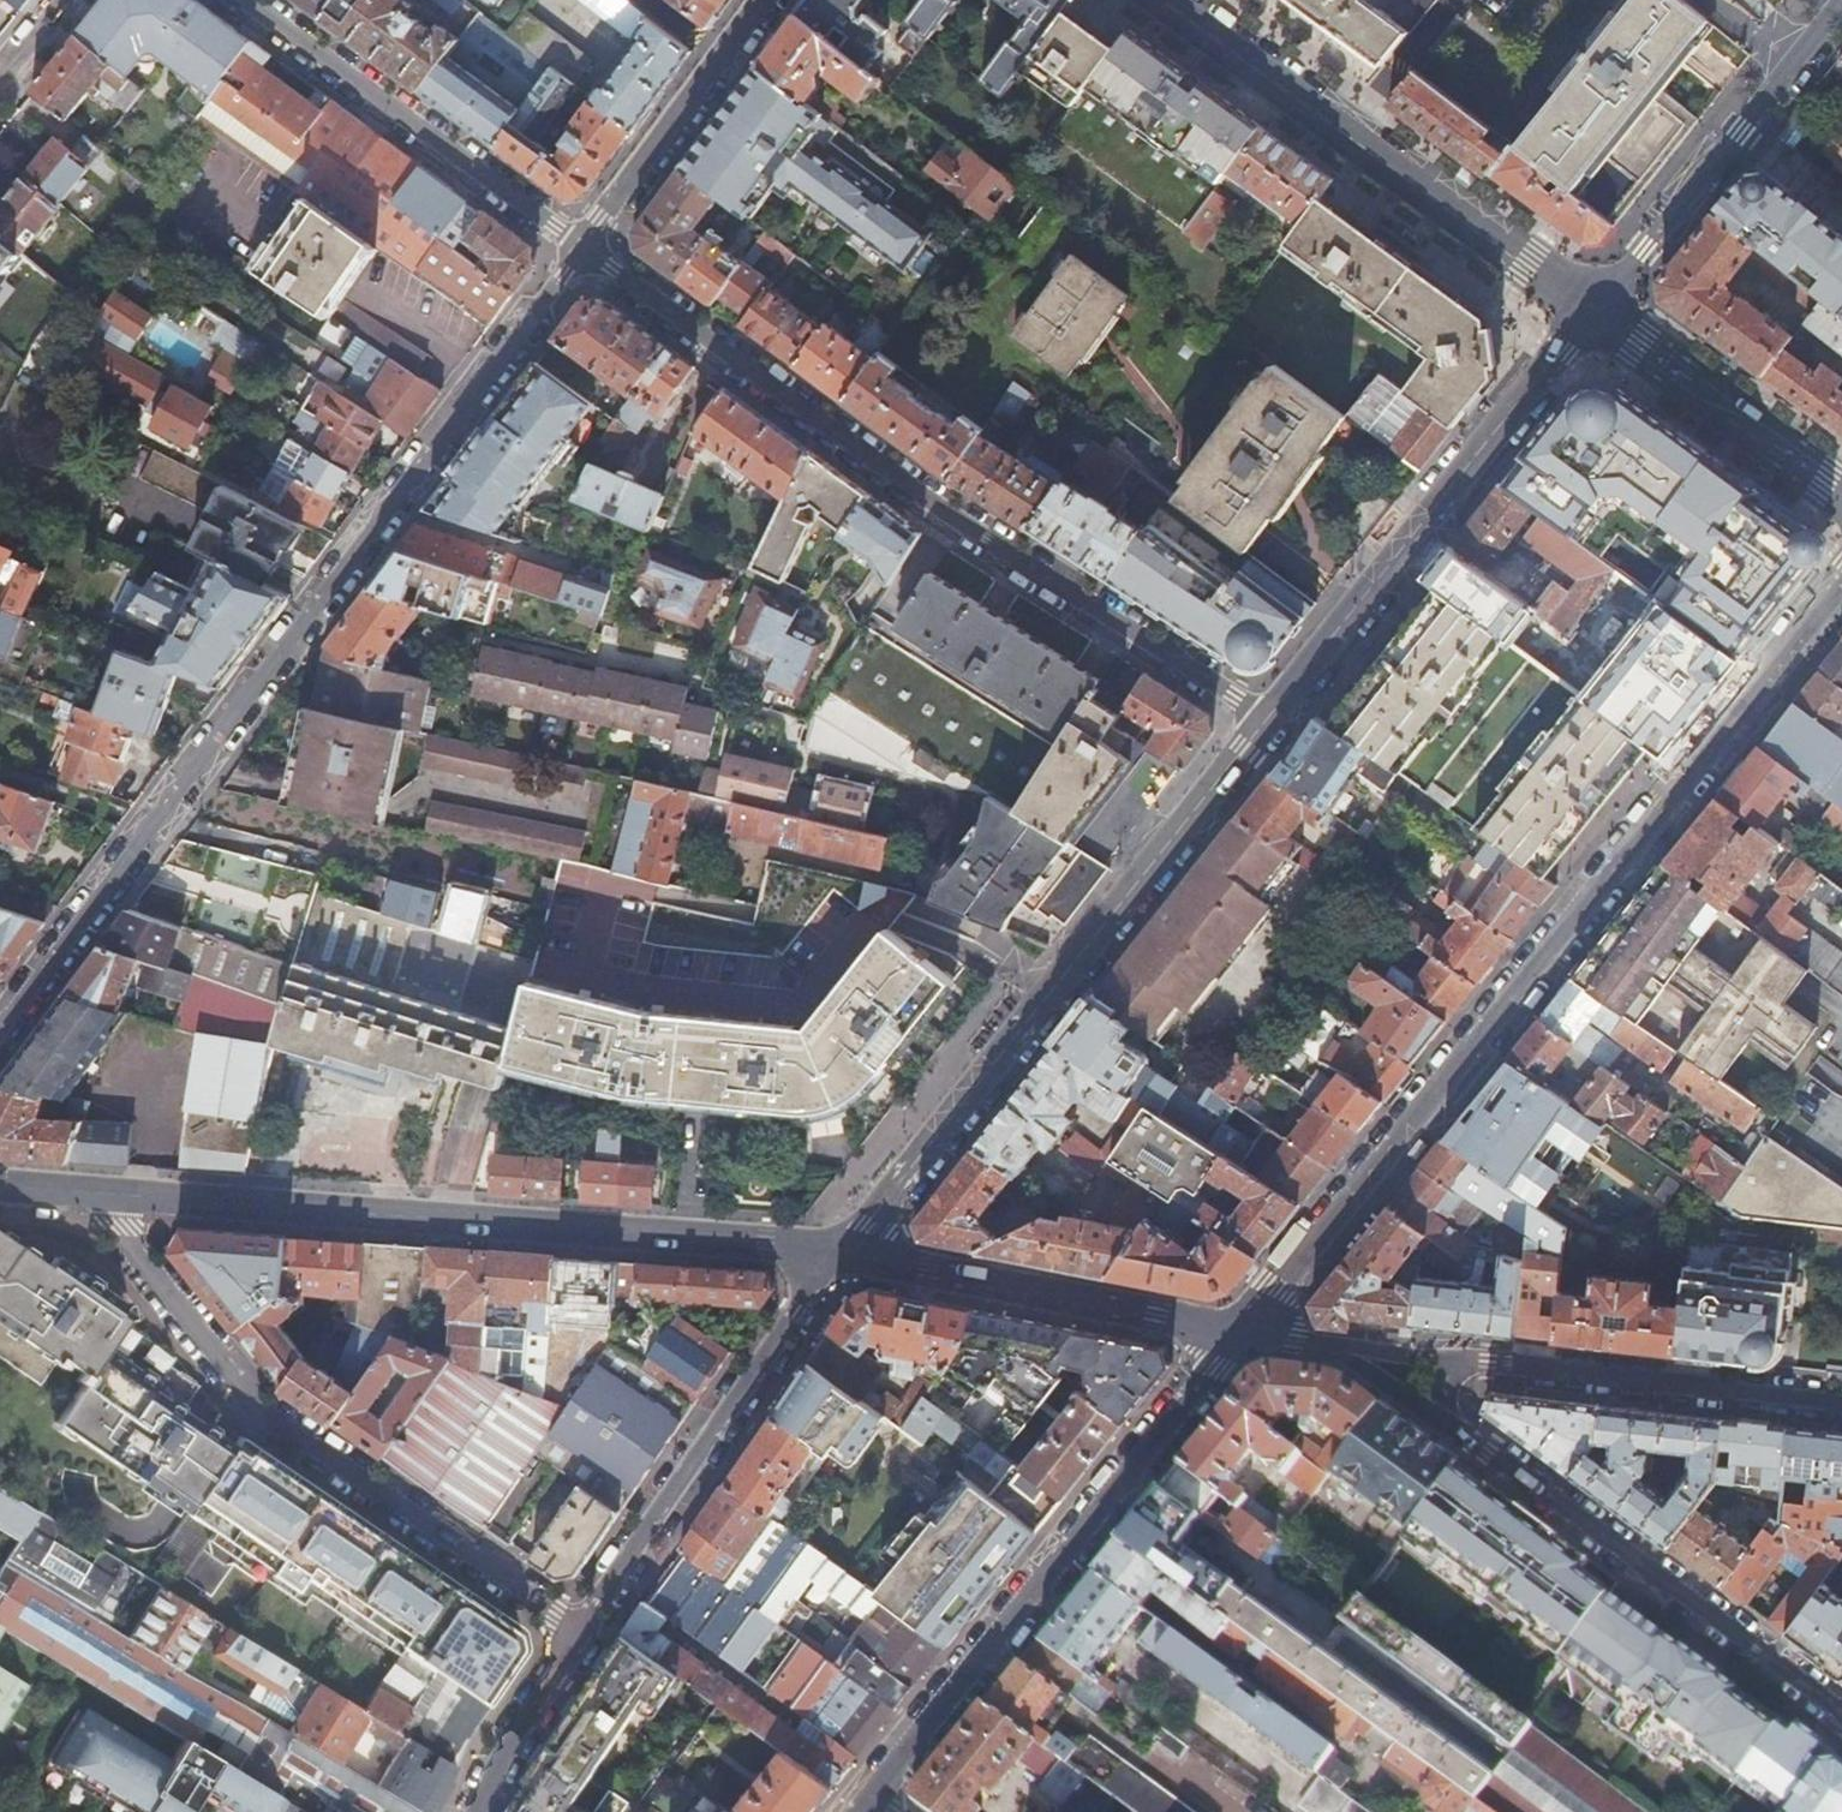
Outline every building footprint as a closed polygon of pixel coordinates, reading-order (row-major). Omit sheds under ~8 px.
[(28,0),(0,0),(0,8),(7,1),(19,11),(28,0)] [(253,40),(205,4),(199,0),(104,0),(77,33),(112,61),(148,15),(192,49),(112,154),(146,181),(194,118),(224,79),(224,78),(225,77),(232,67),(253,40)] [(307,4),(321,14),(332,0),(301,0),(307,4)] [(410,0),(332,0),(321,14),(388,63),(420,87),(458,37),(440,23),(435,30),(408,10),(414,3),(410,0)] [(453,11),(462,0),(438,0),(453,11)] [(478,11),(506,32),(524,11),(532,0),(463,0),(478,11)] [(632,0),(585,0),(629,35),(636,33),(640,36),(607,80),(604,78),(591,94),(591,95),(592,96),(634,128),(662,90),(694,48),(656,19),(632,0)] [(711,24),(729,0),(679,0),(711,24)] [(795,12),(867,67),(881,49),(874,44),(886,28),(865,12),(860,17),(857,15),(858,5),(862,0),(803,0),(795,12)] [(906,21),(915,28),(925,36),(926,37),(953,0),(921,0),(906,21)] [(1071,0),(997,0),(1025,21),(1010,41),(1008,40),(979,78),(1001,95),(1019,70),(1063,11),(1065,8),(1071,0)] [(1302,5),(1384,65),(1412,32),(1368,0),(1295,0),(1302,5)] [(1428,13),(1438,0),(1413,0),(1428,13)] [(1699,118),(1657,82),(1664,73),(1709,18),(1686,0),(1632,0),(1609,28),(1566,81),(1514,145),(1554,175),(1564,183),(1616,223),(1645,187),(1664,163),(1699,118)] [(1065,8),(1063,11),(1073,19),(1111,47),(1114,43),(1065,8)] [(486,136),(494,142),(519,108),(551,65),(506,32),(478,11),(458,37),(420,87),(452,111),(486,136)] [(591,59),(524,11),(506,32),(551,65),(574,83),(575,82),(591,59)] [(1073,19),(1063,11),(1019,70),(1068,106),(1111,47),(1073,19)] [(787,23),(756,65),(804,102),(805,101),(809,104),(815,95),(811,92),(816,86),(825,85),(832,75),(861,98),(878,76),(867,67),(795,12),(787,23)] [(1189,74),(1125,27),(1114,43),(1111,47),(1068,106),(1049,133),(1182,231),(1211,192),(1226,171),(1259,126),(1205,86),(1189,74)] [(925,36),(915,28),(901,46),(903,48),(899,53),(908,59),(925,36)] [(144,87),(112,61),(77,33),(55,61),(31,91),(66,118),(89,88),(96,94),(102,87),(111,93),(119,83),(135,97),(144,87)] [(458,245),(465,235),(484,210),(422,164),(345,107),(317,87),(308,98),(263,64),(271,53),(253,40),(232,67),(250,80),(243,90),(225,77),(224,78),(224,79),(194,118),(308,197),(378,246),(489,323),(501,306),(515,288),(480,263),(457,246),(458,245)] [(619,148),(634,128),(592,96),(579,113),(582,114),(562,141),(556,136),(548,147),(535,137),(574,83),(551,65),(519,108),(494,142),(517,158),(568,196),(585,194),(619,148)] [(804,102),(756,65),(735,92),(680,167),(718,196),(730,205),(735,209),(741,214),(744,216),(769,184),(784,195),(791,185),(903,267),(929,233),(833,162),(830,166),(803,146),(794,140),(801,131),(810,137),(814,141),(830,120),(809,104),(805,101),(804,102)] [(1405,81),(1390,99),(1466,155),(1489,172),(1512,143),(1496,131),(1489,140),(1485,137),(1492,128),(1415,69),(1405,81)] [(1818,119),(1801,105),(1795,112),(1777,135),(1793,150),(1818,119)] [(1293,151),(1259,126),(1226,171),(1295,222),(1288,232),(1291,234),(1317,197),(1331,178),(1293,151)] [(794,140),(803,146),(810,137),(801,131),(794,140)] [(54,137),(25,175),(58,202),(88,164),(54,137)] [(986,216),(1011,182),(957,140),(952,148),(957,152),(950,163),(936,152),(924,168),(986,216)] [(1554,175),(1514,145),(1512,143),(1489,172),(1542,211),(1585,242),(1603,239),(1616,223),(1564,183),(1555,194),(1545,187),(1554,175)] [(718,196),(680,167),(633,231),(636,248),(653,262),(675,279),(706,237),(694,228),(718,196)] [(1765,171),(1747,173),(1716,212),(1791,273),(1802,260),(1823,278),(1812,291),(1822,299),(1841,315),(1841,234),(1765,171)] [(25,175),(0,205),(0,235),(18,250),(58,202),(25,175)] [(1218,197),(1211,192),(1182,231),(1221,260),(1235,240),(1215,226),(1230,205),(1227,203),(1231,199),(1222,192),(1218,197)] [(372,254),(378,246),(308,197),(270,249),(265,245),(252,264),(278,281),(338,320),(414,370),(425,354),(342,296),(350,286),(372,254)] [(1317,197),(1291,234),(1280,249),(1427,358),(1403,390),(1422,405),(1451,427),(1492,375),(1490,366),(1483,330),(1481,319),(1461,303),(1407,263),(1346,218),(1317,197)] [(706,237),(675,279),(682,283),(710,304),(717,295),(741,263),(739,262),(718,246),(741,214),(735,209),(730,205),(706,237)] [(484,210),(465,235),(488,252),(480,263),(515,288),(534,262),(530,245),(509,228),(484,210)] [(1711,335),(1726,315),(1712,304),(1751,253),(1766,265),(1771,258),(1716,212),(1704,227),(1661,281),(1663,299),(1704,329),(1711,335)] [(40,268),(18,250),(0,235),(0,318),(40,268)] [(1073,258),(1056,279),(1013,336),(1067,375),(1110,319),(1128,297),(1073,258)] [(1771,258),(1766,265),(1763,268),(1754,280),(1767,291),(1784,268),(1771,258)] [(769,288),(772,283),(741,260),(739,262),(741,263),(717,295),(727,302),(746,317),(768,287),(769,288)] [(1754,280),(1763,268),(1756,262),(1745,276),(1752,282),(1754,280)] [(1794,319),(1802,326),(1822,299),(1812,291),(1790,273),(1783,281),(1808,302),(1794,319)] [(763,343),(793,365),(821,327),(769,288),(768,287),(746,317),(739,326),(763,343)] [(168,392),(159,387),(166,374),(126,353),(135,337),(137,339),(153,315),(113,290),(98,314),(113,324),(103,342),(90,334),(72,365),(147,403),(145,408),(156,414),(151,424),(191,446),(200,430),(205,420),(214,404),(174,382),(168,392)] [(631,394),(665,345),(625,316),(599,296),(580,300),(565,320),(553,337),(592,365),(601,372),(613,380),(631,394)] [(1765,374),(1794,337),(1787,331),(1790,326),(1783,321),(1780,326),(1741,297),(1726,315),(1711,335),(1759,370),(1765,374)] [(1822,299),(1802,326),(1794,337),(1765,374),(1774,381),(1805,403),(1811,408),(1841,431),(1841,378),(1816,359),(1809,368),(1796,358),(1818,330),(1841,348),(1841,315),(1822,299)] [(246,360),(257,339),(224,317),(211,337),(246,360)] [(436,394),(441,388),(414,370),(338,320),(333,328),(355,343),(344,359),(355,367),(356,366),(424,410),(436,394)] [(880,353),(879,352),(874,349),(875,346),(861,336),(854,345),(826,323),(825,322),(821,327),(793,365),(835,396),(843,402),(880,353)] [(257,339),(246,360),(246,361),(253,366),(265,343),(257,339)] [(653,420),(693,366),(665,345),(631,394),(608,428),(598,442),(596,448),(600,450),(602,452),(606,447),(609,450),(628,444),(648,417),(653,420)] [(978,434),(983,428),(963,414),(956,424),(940,412),(935,412),(913,395),(913,392),(892,377),(899,367),(880,353),(843,402),(900,443),(946,477),(977,434),(978,434)] [(231,391),(242,369),(218,357),(207,379),(231,391)] [(573,427),(591,403),(574,390),(535,362),(517,386),(458,466),(426,509),(496,532),(549,460),(573,427)] [(420,416),(424,410),(356,366),(355,367),(345,382),(338,377),(332,386),(344,394),(345,393),(384,417),(408,432),(420,416)] [(1337,411),(1275,366),(1186,487),(1176,501),(1238,547),(1248,532),(1258,520),(1264,524),(1287,493),(1296,481),(1323,443),(1317,438),(1337,411)] [(368,444),(384,417),(345,393),(344,394),(332,386),(328,383),(319,398),(336,408),(329,421),(368,444)] [(1007,420),(1026,393),(1014,384),(995,411),(1007,420)] [(786,498),(808,450),(774,425),(723,388),(692,430),(786,498)] [(1690,625),(1736,658),(1783,600),(1811,565),(1806,525),(1753,487),(1668,425),(1618,388),(1566,396),(1532,440),(1497,484),(1533,509),(1539,514),(1598,557),(1616,533),(1664,567),(1647,592),(1671,609),(1690,624),(1690,625)] [(353,471),(368,444),(329,421),(303,405),(288,434),(313,448),(353,471)] [(1441,440),(1451,427),(1422,405),(1388,448),(1417,470),(1441,440)] [(1343,415),(1337,411),(1317,438),(1323,443),(1343,415)] [(210,423),(205,420),(200,430),(205,432),(210,423)] [(337,497),(353,471),(313,448),(288,434),(287,433),(272,462),(274,463),(297,476),(337,497)] [(1057,486),(978,434),(977,434),(946,477),(987,503),(1026,528),(1057,486)] [(1128,468),(1116,459),(1092,441),(1084,452),(1071,470),(1104,491),(1112,490),(1128,468)] [(192,467),(153,447),(138,475),(208,511),(191,545),(203,550),(218,557),(264,580),(274,559),(277,560),(281,551),(285,544),(288,545),(300,520),(298,519),(286,514),(261,501),(192,467)] [(600,450),(596,448),(589,464),(588,466),(593,468),(600,450)] [(822,460),(808,450),(786,498),(754,566),(784,580),(814,523),(802,515),(806,507),(808,508),(814,506),(815,504),(824,510),(822,514),(843,529),(868,494),(847,479),(822,460)] [(498,532),(512,537),(522,507),(554,463),(549,460),(496,532),(498,532)] [(322,524),(337,497),(297,476),(274,463),(266,478),(258,474),(251,488),(282,503),(322,524)] [(639,526),(650,530),(664,495),(630,482),(632,477),(632,476),(624,473),(622,473),(620,478),(593,468),(588,466),(574,500),(600,511),(639,526)] [(1079,562),(1108,580),(1140,530),(1114,513),(1110,511),(1111,508),(1107,506),(1092,496),(1090,498),(1063,481),(1062,480),(1057,486),(1026,528),(1079,562)] [(1533,509),(1497,484),(1455,537),(1447,548),(1481,574),(1496,555),(1501,558),(1518,537),(1513,533),(1533,509)] [(875,563),(885,576),(890,584),(922,533),(913,527),(881,504),(868,494),(843,529),(839,535),(842,537),(844,540),(854,546),(854,545),(871,556),(875,563)] [(1114,513),(1123,500),(1115,495),(1107,506),(1111,508),(1110,511),(1114,513)] [(1565,636),(1591,602),(1604,584),(1615,569),(1598,557),(1539,514),(1522,537),(1578,577),(1569,589),(1553,579),(1530,610),(1545,622),(1565,636)] [(1255,536),(1264,524),(1258,520),(1248,532),(1238,547),(1244,552),(1255,536)] [(396,549),(475,575),(475,573),(594,612),(602,615),(616,571),(602,567),(603,585),(492,550),(493,548),(416,523),(396,549)] [(1149,524),(1140,530),(1108,580),(1231,658),(1241,665),(1243,666),(1246,667),(1250,667),(1253,667),(1256,666),(1259,666),(1262,664),(1265,662),(1268,660),(1313,603),(1250,557),(1229,584),(1149,524)] [(512,537),(498,532),(495,541),(501,546),(521,553),(525,541),(516,538),(512,537)] [(2,605),(23,613),(43,570),(11,556),(14,548),(0,541),(0,570),(11,575),(0,601),(0,605),(2,605)] [(11,556),(43,570),(46,563),(14,548),(11,556)] [(701,627),(724,579),(650,548),(639,575),(657,583),(662,590),(654,612),(701,627)] [(1636,635),(1613,618),(1591,602),(1565,636),(1545,622),(1530,610),(1509,595),(1481,574),(1447,548),(1441,555),(1435,564),(1498,610),(1548,646),(1554,651),(1568,661),(1593,680),(1625,703),(1634,690),(1613,674),(1621,664),(1642,680),(1651,668),(1625,649),(1636,635)] [(391,556),(367,588),(425,605),(424,606),(453,614),(462,616),(475,575),(396,549),(391,556)] [(178,669),(220,684),(255,638),(288,592),(264,580),(218,557),(202,589),(159,569),(146,586),(125,613),(170,636),(158,661),(178,669)] [(1498,610),(1435,564),(1429,571),(1422,580),(1439,592),(1536,663),(1548,646),(1498,610)] [(1625,600),(1623,604),(1657,628),(1671,609),(1647,592),(1615,569),(1604,584),(1625,600)] [(1064,731),(1017,810),(1068,840),(1142,745),(1112,727),(1122,710),(1130,698),(1130,697),(1122,692),(1101,679),(1100,680),(1076,665),(993,612),(968,596),(931,572),(897,625),(1064,731)] [(115,608),(125,613),(146,586),(130,578),(115,608)] [(1591,602),(1613,618),(1623,604),(1625,600),(1604,584),(1591,602)] [(326,644),(331,647),(343,656),(386,666),(391,648),(395,650),(403,640),(400,637),(424,606),(425,605),(367,588),(346,617),(326,644)] [(799,608),(758,589),(733,644),(773,662),(764,683),(799,698),(826,640),(791,625),(799,608)] [(1439,592),(1393,648),(1331,726),(1398,771),(1411,780),(1418,785),(1417,787),(1489,837),(1540,872),(1563,842),(1589,810),(1620,771),(1643,743),(1610,719),(1611,717),(1581,695),(1556,677),(1536,663),(1439,592)] [(21,682),(44,620),(23,613),(2,605),(0,605),(0,674),(21,682)] [(1715,684),(1736,658),(1690,625),(1681,637),(1677,633),(1672,639),(1677,643),(1667,656),(1670,658),(1712,689),(1715,684)] [(1651,668),(1662,654),(1636,635),(1625,649),(1651,668)] [(1819,668),(1810,679),(1793,700),(1841,737),(1841,640),(1819,668)] [(592,670),(545,660),(546,658),(479,642),(468,689),(670,736),(668,747),(703,755),(713,709),(679,701),(682,686),(593,666),(592,670)] [(309,707),(315,708),(331,647),(326,644),(323,647),(321,659),(319,665),(309,707)] [(117,647),(94,709),(130,722),(135,724),(155,732),(178,669),(158,661),(117,647)] [(401,727),(405,728),(417,674),(386,666),(343,656),(331,647),(315,708),(401,727)] [(1705,697),(1712,689),(1670,658),(1633,707),(1673,737),(1705,697)] [(1593,680),(1568,661),(1556,677),(1581,695),(1593,680)] [(1613,674),(1634,690),(1642,680),(1621,664),(1613,674)] [(405,728),(412,730),(424,676),(417,674),(405,728)] [(1173,692),(1145,674),(1130,697),(1130,698),(1122,710),(1151,728),(1153,725),(1158,728),(1158,732),(1148,748),(1182,769),(1184,767),(1211,732),(1208,714),(1173,692)] [(71,720),(78,703),(60,696),(53,714),(71,720)] [(819,696),(806,748),(887,770),(901,718),(819,696)] [(1833,775),(1841,764),(1841,737),(1793,700),(1786,710),(1767,735),(1760,745),(1834,801),(1841,791),(1841,781),(1833,775)] [(75,741),(63,776),(68,778),(85,784),(91,770),(115,778),(131,735),(126,733),(130,722),(94,709),(78,703),(71,720),(65,738),(75,741)] [(1667,744),(1673,737),(1633,707),(1632,708),(1626,715),(1618,709),(1611,717),(1610,719),(1643,743),(1659,755),(1667,744)] [(315,708),(309,732),(297,781),(291,803),(378,821),(395,751),(401,727),(315,708)] [(1331,726),(1316,715),(1307,726),(1270,773),(1328,814),(1356,773),(1384,792),(1398,771),(1331,726)] [(126,733),(131,735),(135,724),(130,722),(126,733)] [(447,737),(432,734),(427,757),(425,764),(441,767),(442,761),(447,737)] [(540,757),(447,737),(442,761),(441,767),(527,785),(534,786),(540,757)] [(1717,795),(1741,814),(1754,823),(1759,827),(1766,816),(1780,826),(1787,816),(1775,807),(1791,785),(1802,793),(1804,792),(1826,809),(1820,817),(1841,833),(1841,806),(1834,801),(1760,745),(1758,744),(1751,753),(1717,795)] [(716,797),(855,829),(864,793),(821,783),(817,801),(785,794),(790,770),(722,754),(718,769),(716,777),(699,773),(694,792),(716,797)] [(582,798),(589,768),(559,761),(552,791),(582,798)] [(1841,764),(1833,775),(1841,781),(1841,764)] [(716,777),(718,769),(700,765),(699,773),(716,777)] [(1398,771),(1384,792),(1397,801),(1411,780),(1398,771)] [(1328,814),(1270,773),(1252,795),(1234,818),(1298,862),(1304,866),(1312,855),(1287,837),(1303,816),(1317,825),(1321,820),(1326,824),(1332,817),(1328,814)] [(54,799),(1,780),(0,784),(0,836),(11,840),(37,848),(54,799)] [(684,809),(688,791),(655,783),(634,874),(667,882),(684,809)] [(712,813),(716,797),(694,792),(688,791),(684,809),(712,815),(712,813)] [(936,878),(927,899),(987,922),(1002,928),(1006,916),(1016,904),(1028,914),(1032,911),(1044,921),(1048,916),(1061,927),(1062,925),(1063,924),(1105,870),(1072,843),(1068,840),(1017,810),(988,793),(987,793),(975,834),(955,861),(946,872),(936,878)] [(1664,861),(1691,881),(1697,872),(1708,880),(1701,889),(1704,891),(1787,953),(1788,952),(1824,978),(1841,992),(1841,955),(1787,915),(1799,898),(1806,889),(1813,894),(1833,909),(1841,898),(1841,889),(1793,853),(1788,849),(1769,875),(1779,882),(1776,886),(1785,893),(1774,908),(1767,916),(1761,911),(1739,895),(1778,841),(1774,838),(1759,827),(1754,823),(1747,833),(1734,824),(1741,814),(1717,795),(1691,828),(1664,861)] [(767,841),(882,867),(888,836),(855,829),(716,797),(712,813),(712,815),(727,819),(725,832),(767,841)] [(426,830),(513,848),(564,860),(571,828),(520,818),(432,800),(426,830)] [(1754,823),(1741,814),(1734,824),(1747,833),(1754,823)] [(1298,862),(1234,818),(1172,897),(1092,998),(1126,1020),(1148,1035),(1176,1001),(1185,1008),(1268,904),(1265,903),(1298,862)] [(1782,827),(1774,838),(1778,841),(1788,849),(1793,853),(1802,842),(1782,827)] [(571,828),(564,860),(579,863),(585,831),(571,828)] [(11,840),(0,836),(0,846),(7,848),(11,840)] [(1540,872),(1489,837),(1474,859),(1539,904),(1550,889),(1555,883),(1540,872)] [(203,869),(204,841),(181,840),(180,868),(203,869)] [(1474,859),(1469,856),(1445,892),(1511,938),(1526,920),(1539,904),(1474,859)] [(1590,954),(1571,978),(1605,1001),(1606,1000),(1667,1042),(1676,1049),(1686,1055),(1728,1084),(1736,1090),(1763,1051),(1802,1079),(1833,1036),(1800,1011),(1824,978),(1788,952),(1787,953),(1704,891),(1701,889),(1691,881),(1664,861),(1645,885),(1628,907),(1606,933),(1590,954)] [(1697,872),(1691,881),(1701,889),(1708,880),(1697,872)] [(390,878),(381,912),(412,922),(442,931),(445,920),(436,919),(435,922),(432,922),(439,891),(390,878)] [(486,893),(454,885),(452,894),(445,920),(442,931),(505,950),(512,928),(481,912),(486,893)] [(551,891),(536,887),(531,905),(547,909),(551,891)] [(1445,892),(1439,888),(1430,901),(1453,917),(1458,918),(1445,936),(1393,900),(1381,918),(1405,935),(1475,983),(1495,958),(1511,938),(1445,892)] [(1806,889),(1799,898),(1806,903),(1813,894),(1806,889)] [(484,1084),(499,1088),(505,1065),(508,1053),(515,1029),(391,992),(399,968),(412,922),(381,912),(316,892),(305,927),(294,965),(283,1005),(272,1042),(290,1048),(288,1057),(383,1085),(388,1068),(395,1070),(440,1083),(443,1071),(454,1075),(469,1079),(484,1084)] [(29,905),(26,915),(45,920),(54,908),(41,899),(29,905)] [(1767,903),(1761,911),(1767,916),(1774,908),(1767,903)] [(45,920),(26,915),(0,907),(0,948),(20,954),(27,944),(45,920)] [(156,918),(129,909),(123,917),(101,946),(139,958),(166,967),(167,966),(179,926),(162,920),(156,918)] [(515,1029),(508,1053),(688,1101),(784,1105),(785,1105),(789,1105),(792,1105),(796,1105),(799,1104),(803,1104),(804,1104),(823,1101),(840,1096),(856,1087),(871,1076),(887,1056),(909,1030),(945,987),(919,961),(921,958),(913,949),(910,953),(885,929),(880,934),(812,1006),(794,1024),(725,1016),(641,1005),(528,979),(522,1004),(515,1029)] [(1460,1002),(1475,983),(1405,935),(1401,942),(1428,961),(1415,979),(1394,965),(1386,976),(1365,962),(1364,963),(1446,1019),(1452,1011),(1460,1002)] [(538,941),(521,936),(516,953),(533,959),(538,941)] [(139,958),(101,946),(95,954),(66,993),(120,1009),(136,965),(139,958)] [(20,954),(0,948),(0,981),(20,954)] [(183,998),(191,974),(167,966),(166,967),(139,958),(136,965),(145,970),(140,985),(183,998)] [(1291,960),(1281,975),(1288,979),(1297,964),(1291,960)] [(1425,1045),(1446,1019),(1364,963),(1354,978),(1355,985),(1370,995),(1376,994),(1381,997),(1382,1003),(1364,1031),(1386,1046),(1411,1063),(1425,1045)] [(269,1054),(272,1042),(283,1005),(191,974),(183,998),(174,1026),(194,1032),(269,1054)] [(1555,997),(1539,1017),(1573,1041),(1570,1044),(1576,1048),(1589,1057),(1600,1065),(1616,1076),(1624,1065),(1615,1059),(1623,1046),(1593,1026),(1588,1023),(1591,1018),(1630,1045),(1631,1044),(1662,1067),(1676,1049),(1667,1042),(1606,1000),(1605,1001),(1571,978),(1555,997)] [(129,1013),(129,1012),(120,1009),(66,993),(49,1016),(0,1082),(0,1087),(45,1098),(47,1092),(66,1096),(129,1013)] [(1111,1041),(1126,1020),(1092,998),(1080,1012),(1055,1044),(1146,1104),(1238,1164),(1266,1126),(1262,1123),(1249,1140),(1222,1122),(1235,1105),(1234,1104),(1212,1090),(1194,1078),(1186,1091),(1170,1080),(1111,1041)] [(1316,1102),(1357,1129),(1377,1105),(1381,1100),(1340,1072),(1330,1084),(1316,1073),(1325,1062),(1321,1059),(1335,1038),(1346,1020),(1322,1002),(1290,1044),(1299,1050),(1279,1078),(1316,1102)] [(1513,1050),(1507,1056),(1542,1080),(1570,1044),(1573,1041),(1539,1017),(1513,1050)] [(184,1169),(243,1173),(269,1054),(194,1032),(182,1143),(187,1144),(184,1169)] [(1340,1072),(1381,1100),(1405,1070),(1411,1063),(1386,1046),(1378,1057),(1366,1048),(1359,1058),(1352,1054),(1350,1056),(1337,1047),(1341,1042),(1335,1038),(1321,1059),(1325,1062),(1340,1072)] [(1146,1104),(1055,1044),(1037,1067),(1011,1100),(1034,1116),(1062,1134),(1074,1117),(1072,1115),(1075,1111),(1070,1107),(1078,1097),(1087,1098),(1117,1118),(1118,1117),(1131,1126),(1146,1104)] [(1589,1057),(1576,1048),(1572,1053),(1586,1063),(1589,1057)] [(1212,1090),(1234,1104),(1259,1065),(1238,1051),(1212,1090)] [(1760,1106),(1736,1090),(1728,1084),(1686,1055),(1671,1077),(1744,1129),(1760,1106)] [(1480,1103),(1479,1104),(1479,1105),(1477,1104),(1472,1100),(1456,1121),(1441,1139),(1470,1160),(1470,1161),(1493,1177),(1539,1207),(1585,1139),(1593,1144),(1608,1124),(1602,1120),(1601,1121),(1572,1101),(1559,1092),(1542,1080),(1507,1056),(1494,1073),(1497,1075),(1511,1085),(1506,1094),(1516,1101),(1506,1116),(1488,1104),(1487,1103),(1486,1102),(1485,1102),(1484,1102),(1483,1102),(1482,1102),(1481,1102),(1480,1103)] [(1170,1080),(1186,1091),(1194,1078),(1184,1071),(1186,1068),(1181,1064),(1170,1080)] [(1629,1086),(1616,1076),(1600,1065),(1572,1101),(1601,1121),(1602,1120),(1613,1106),(1622,1113),(1620,1116),(1620,1120),(1645,1138),(1667,1109),(1640,1090),(1636,1096),(1627,1089),(1629,1086)] [(1624,1065),(1616,1076),(1629,1086),(1631,1083),(1637,1075),(1624,1065)] [(1511,1085),(1497,1075),(1488,1089),(1477,1104),(1479,1105),(1479,1104),(1480,1103),(1481,1102),(1482,1102),(1483,1102),(1484,1102),(1485,1102),(1486,1102),(1487,1103),(1488,1104),(1506,1116),(1516,1101),(1506,1094),(1511,1085)] [(68,1160),(82,1119),(54,1117),(51,1121),(51,1123),(42,1123),(39,1115),(45,1098),(0,1087),(0,1155),(68,1160)] [(1034,1116),(1011,1100),(993,1123),(974,1146),(1015,1173),(1065,1205),(1076,1193),(1034,1165),(1031,1169),(1025,1165),(1042,1143),(1050,1148),(1062,1134),(1034,1116)] [(1352,1136),(1357,1129),(1316,1102),(1311,1108),(1297,1101),(1284,1120),(1274,1113),(1267,1125),(1328,1166),(1352,1136)] [(1266,1126),(1238,1164),(1146,1104),(1131,1126),(1125,1135),(1109,1158),(1163,1193),(1172,1199),(1179,1186),(1184,1184),(1197,1192),(1208,1175),(1223,1185),(1224,1185),(1226,1182),(1247,1196),(1237,1209),(1221,1198),(1220,1199),(1216,1205),(1206,1198),(1196,1215),(1257,1254),(1266,1243),(1298,1203),(1328,1166),(1267,1125),(1266,1126)] [(502,1133),(508,1108),(495,1105),(488,1130),(502,1133)] [(1755,1134),(1762,1139),(1763,1138),(1766,1134),(1767,1135),(1778,1118),(1770,1113),(1755,1134)] [(97,1163),(128,1165),(132,1123),(82,1119),(68,1160),(97,1163)] [(616,1201),(619,1163),(621,1132),(600,1127),(598,1162),(584,1161),(582,1198),(616,1201)] [(1102,1165),(1109,1158),(1125,1135),(1116,1129),(1102,1149),(1077,1129),(1069,1139),(1102,1165)] [(1746,1164),(1721,1201),(1744,1217),(1841,1228),(1841,1186),(1767,1135),(1766,1134),(1763,1138),(1762,1139),(1746,1164)] [(1696,1172),(1716,1143),(1707,1137),(1687,1166),(1696,1172)] [(1100,1168),(1102,1165),(1069,1139),(1062,1148),(1086,1168),(1075,1180),(1082,1187),(1100,1168)] [(1430,1153),(1418,1167),(1448,1188),(1462,1196),(1466,1199),(1481,1177),(1489,1182),(1493,1177),(1470,1161),(1470,1160),(1441,1139),(1430,1153)] [(1733,1156),(1716,1143),(1696,1172),(1687,1166),(1681,1174),(1695,1184),(1721,1201),(1746,1164),(1733,1156)] [(1015,1173),(974,1146),(960,1164),(915,1221),(921,1238),(939,1242),(980,1249),(1039,1218),(1031,1200),(996,1217),(994,1221),(983,1212),(1015,1173)] [(524,1194),(527,1157),(492,1154),(489,1192),(524,1194)] [(562,1160),(527,1157),(524,1194),(559,1197),(562,1160)] [(1053,1263),(1110,1274),(1147,1218),(1157,1203),(1163,1193),(1109,1158),(1102,1165),(1100,1168),(1129,1187),(1113,1212),(1111,1223),(1068,1216),(1067,1216),(1066,1217),(1065,1217),(1065,1218),(1064,1219),(1062,1223),(1057,1222),(1052,1218),(1043,1217),(1039,1218),(980,1249),(1053,1263)] [(653,1166),(619,1163),(616,1201),(650,1203),(653,1166)] [(1413,1174),(1388,1204),(1425,1232),(1425,1233),(1431,1238),(1459,1259),(1473,1244),(1475,1242),(1448,1221),(1459,1207),(1455,1204),(1462,1196),(1448,1188),(1418,1167),(1413,1174)] [(1224,1185),(1223,1185),(1215,1196),(1220,1199),(1221,1198),(1237,1209),(1247,1196),(1226,1182),(1224,1185)] [(1230,1287),(1257,1254),(1196,1215),(1172,1199),(1163,1193),(1157,1203),(1187,1223),(1183,1227),(1201,1239),(1195,1248),(1177,1236),(1175,1238),(1167,1233),(1170,1219),(1162,1218),(1158,1219),(1157,1225),(1147,1218),(1110,1274),(1179,1287),(1212,1294),(1222,1290),(1230,1287)] [(1398,1281),(1415,1290),(1411,1324),(1413,1324),(1471,1330),(1512,1335),(1521,1260),(1502,1253),(1500,1254),(1492,1251),(1473,1244),(1459,1259),(1431,1238),(1412,1262),(1404,1258),(1425,1233),(1425,1232),(1388,1204),(1382,1213),(1352,1250),(1348,1255),(1384,1274),(1398,1281)] [(1502,1253),(1521,1260),(1523,1234),(1501,1220),(1492,1251),(1500,1254),(1502,1253)] [(219,1313),(233,1331),(238,1327),(277,1295),(282,1237),(175,1229),(166,1247),(219,1313)] [(1521,1260),(1512,1335),(1535,1338),(1555,1340),(1561,1292),(1565,1259),(1523,1234),(1521,1260)] [(33,1383),(49,1361),(53,1355),(82,1376),(123,1318),(119,1303),(94,1285),(68,1266),(52,1254),(44,1266),(14,1245),(0,1236),(0,1360),(33,1383)] [(345,1294),(342,1320),(354,1324),(360,1243),(327,1240),(282,1237),(277,1295),(299,1303),(300,1290),(345,1294)] [(1612,1260),(1614,1256),(1587,1239),(1586,1256),(1612,1260)] [(306,1406),(330,1423),(389,1338),(413,1347),(419,1282),(421,1247),(390,1245),(360,1243),(354,1324),(342,1320),(331,1316),(317,1335),(325,1341),(334,1329),(349,1334),(327,1377),(307,1363),(310,1359),(304,1354),(303,1355),(283,1383),(280,1388),(306,1406)] [(1681,1305),(1675,1353),(1708,1357),(1747,1361),(1748,1358),(1758,1358),(1763,1358),(1766,1356),(1770,1354),(1772,1352),(1774,1349),(1776,1345),(1778,1334),(1780,1334),(1791,1250),(1725,1243),(1722,1268),(1686,1264),(1681,1305)] [(447,1359),(446,1360),(478,1372),(482,1317),(487,1253),(436,1249),(421,1247),(419,1282),(449,1284),(442,1357),(447,1359)] [(536,1302),(547,1303),(550,1257),(539,1256),(487,1253),(482,1317),(535,1320),(536,1309),(536,1302)] [(1411,1335),(1413,1324),(1411,1324),(1415,1290),(1398,1281),(1397,1288),(1382,1285),(1384,1274),(1348,1255),(1310,1302),(1314,1313),(1318,1325),(1348,1328),(1350,1315),(1359,1316),(1381,1319),(1401,1322),(1399,1334),(1411,1335)] [(547,1310),(546,1320),(610,1326),(614,1262),(562,1258),(550,1257),(547,1303),(547,1310)] [(769,1289),(761,1273),(667,1266),(614,1262),(610,1326),(608,1343),(692,1401),(725,1352),(698,1332),(702,1303),(757,1307),(769,1289)] [(1561,1292),(1555,1340),(1589,1344),(1640,1349),(1675,1353),(1681,1305),(1658,1302),(1658,1300),(1651,1299),(1653,1280),(1593,1274),(1591,1292),(1583,1292),(1582,1294),(1561,1292)] [(852,1296),(806,1362),(859,1401),(882,1368),(871,1360),(874,1344),(881,1346),(880,1350),(885,1358),(897,1360),(895,1369),(898,1374),(916,1376),(917,1376),(920,1360),(930,1361),(938,1367),(939,1366),(941,1368),(946,1372),(966,1336),(970,1310),(903,1296),(868,1289),(852,1296)] [(251,1343),(283,1383),(303,1355),(277,1323),(299,1303),(277,1295),(238,1327),(251,1343)] [(1022,1320),(970,1310),(966,1336),(946,1372),(926,1400),(943,1413),(952,1420),(995,1366),(1018,1385),(1001,1407),(1023,1425),(1061,1377),(1060,1377),(1046,1367),(1075,1331),(1022,1320)] [(1350,1315),(1348,1328),(1357,1329),(1359,1316),(1350,1315)] [(148,1337),(123,1318),(82,1376),(52,1419),(62,1426),(139,1479),(181,1508),(225,1446),(188,1419),(176,1410),(193,1386),(164,1364),(171,1355),(148,1337)] [(546,1320),(540,1396),(566,1405),(608,1343),(610,1326),(546,1320)] [(1081,1392),(1080,1393),(1121,1423),(1141,1398),(1169,1363),(1160,1348),(1097,1335),(1075,1331),(1046,1367),(1060,1377),(1069,1366),(1085,1370),(1086,1381),(1088,1383),(1081,1392)] [(354,1439),(381,1457),(446,1360),(447,1359),(442,1357),(413,1347),(389,1338),(330,1423),(354,1439)] [(675,1426),(679,1420),(692,1401),(608,1343),(566,1405),(534,1451),(559,1468),(579,1482),(618,1509),(661,1446),(675,1426)] [(456,1508),(483,1526),(534,1451),(566,1405),(540,1396),(478,1372),(446,1360),(381,1457),(401,1471),(456,1508)] [(786,1391),(770,1414),(796,1433),(813,1446),(820,1452),(823,1454),(832,1441),(851,1455),(881,1417),(871,1410),(859,1401),(806,1362),(786,1391)] [(1341,1377),(1323,1370),(1294,1368),(1267,1365),(1249,1372),(1228,1399),(1324,1472),(1376,1403),(1341,1377)] [(881,1417),(898,1430),(920,1396),(921,1397),(930,1384),(919,1376),(917,1376),(916,1376),(898,1405),(882,1394),(871,1410),(881,1417)] [(1080,1393),(1020,1469),(1060,1499),(1092,1459),(1121,1423),(1080,1393)] [(1553,1459),(1572,1473),(1589,1449),(1595,1441),(1595,1436),(1599,1406),(1490,1393),(1483,1408),(1553,1459)] [(920,1396),(898,1430),(919,1445),(931,1429),(994,1475),(986,1487),(982,1492),(987,1496),(988,1494),(1021,1520),(1029,1526),(1035,1529),(1047,1515),(1060,1499),(1020,1469),(1019,1470),(1012,1464),(1006,1460),(1000,1455),(952,1420),(943,1413),(926,1400),(921,1397),(920,1396)] [(1202,1432),(1177,1463),(1275,1536),(1285,1524),(1232,1484),(1231,1477),(1251,1450),(1308,1493),(1324,1472),(1228,1399),(1202,1432)] [(1376,1403),(1324,1472),(1336,1482),(1352,1494),(1376,1511),(1382,1515),(1392,1523),(1404,1532),(1456,1462),(1425,1439),(1376,1403)] [(1594,1491),(1665,1542),(1702,1495),(1708,1488),(1715,1479),(1722,1420),(1640,1410),(1599,1406),(1595,1436),(1611,1441),(1611,1454),(1605,1460),(1589,1449),(1572,1473),(1594,1491)] [(745,1451),(722,1483),(766,1515),(772,1506),(782,1513),(789,1503),(779,1496),(790,1479),(795,1482),(800,1475),(796,1472),(813,1446),(796,1433),(770,1414),(745,1451)] [(1783,1478),(1788,1427),(1760,1424),(1722,1420),(1715,1479),(1735,1482),(1738,1463),(1765,1467),(1762,1485),(1782,1487),(1783,1478)] [(1788,1427),(1783,1478),(1809,1480),(1806,1505),(1780,1502),(1780,1508),(1779,1518),(1841,1544),(1841,1434),(1788,1427)] [(395,1645),(399,1648),(411,1656),(459,1588),(328,1500),(232,1435),(225,1446),(181,1508),(299,1591),(308,1579),(398,1641),(395,1645)] [(483,1526),(508,1543),(559,1468),(534,1451),(483,1526)] [(1404,1532),(1396,1544),(1427,1567),(1438,1552),(1493,1593),(1490,1597),(1564,1651),(1606,1593),(1578,1572),(1587,1559),(1542,1526),(1533,1519),(1456,1462),(1404,1532)] [(1275,1536),(1177,1463),(1162,1481),(1158,1486),(1198,1516),(1257,1560),(1274,1538),(1275,1536)] [(957,1474),(922,1517),(929,1522),(943,1505),(964,1479),(957,1474)] [(900,1557),(870,1594),(881,1601),(900,1615),(941,1646),(956,1628),(980,1599),(995,1580),(1010,1561),(1009,1553),(1007,1552),(1029,1526),(1021,1520),(988,1494),(987,1496),(982,1492),(964,1479),(943,1505),(929,1522),(922,1517),(916,1512),(888,1547),(900,1557)] [(579,1482),(528,1557),(556,1576),(574,1573),(597,1541),(618,1509),(579,1482)] [(1352,1494),(1336,1482),(1333,1487),(1349,1499),(1352,1494)] [(676,1550),(677,1551),(775,1623),(793,1600),(794,1600),(810,1580),(865,1621),(881,1601),(870,1594),(776,1523),(766,1515),(722,1483),(709,1502),(688,1533),(676,1550)] [(1198,1516),(1158,1486),(1150,1496),(1115,1539),(1164,1575),(1174,1582),(1473,1799),(1491,1774),(1272,1614),(1177,1545),(1198,1516)] [(0,1564),(34,1513),(19,1504),(0,1493),(0,1565),(0,1564)] [(1702,1495),(1665,1542),(1682,1555),(1721,1584),(1748,1547),(1725,1530),(1729,1526),(1723,1521),(1722,1523),(1718,1520),(1716,1523),(1701,1512),(1709,1501),(1702,1495)] [(772,1506),(766,1515),(776,1523),(782,1513),(772,1506)] [(1841,1556),(1841,1544),(1779,1518),(1780,1508),(1777,1507),(1748,1547),(1721,1584),(1747,1603),(1780,1559),(1788,1548),(1809,1564),(1801,1575),(1768,1619),(1784,1631),(1824,1580),(1841,1556)] [(1382,1515),(1376,1511),(1372,1516),(1389,1528),(1392,1523),(1382,1515)] [(34,1513),(0,1564),(88,1616),(119,1564),(47,1521),(34,1513)] [(1291,1550),(1274,1538),(1257,1560),(1275,1572),(1291,1550)] [(1115,1539),(1099,1560),(1091,1570),(1140,1605),(1150,1593),(1234,1657),(1237,1654),(1244,1659),(1249,1652),(1259,1660),(1257,1663),(1267,1682),(1342,1735),(1342,1734),(1351,1740),(1356,1733),(1384,1753),(1378,1761),(1419,1791),(1421,1801),(1437,1811),(1491,1811),(1473,1799),(1174,1582),(1169,1589),(1162,1584),(1158,1582),(1164,1575),(1115,1539)] [(1788,1548),(1780,1559),(1801,1575),(1809,1564),(1788,1548)] [(660,1575),(643,1600),(666,1616),(664,1618),(694,1640),(706,1649),(804,1720),(804,1719),(853,1755),(865,1741),(892,1708),(851,1678),(850,1679),(840,1671),(775,1623),(677,1551),(660,1575)] [(71,1673),(197,1749),(301,1811),(417,1811),(399,1801),(390,1796),(372,1785),(336,1763),(284,1732),(276,1728),(239,1706),(187,1675),(125,1638),(88,1616),(0,1564),(0,1565),(0,1629),(71,1673)] [(1185,1748),(1255,1798),(1263,1786),(1117,1681),(1113,1686),(1090,1669),(1139,1606),(1140,1605),(1091,1570),(1062,1606),(1036,1639),(1082,1673),(1109,1692),(1159,1728),(1185,1748)] [(810,1580),(794,1600),(855,1645),(868,1655),(868,1656),(909,1686),(918,1676),(925,1667),(884,1636),(864,1622),(865,1621),(810,1580)] [(1841,1596),(1834,1590),(1831,1584),(1824,1580),(1784,1631),(1819,1657),(1841,1674),(1841,1596)] [(1357,1597),(1364,1602),(1375,1588),(1368,1582),(1357,1597)] [(156,1587),(125,1638),(187,1675),(193,1666),(214,1631),(218,1625),(156,1587)] [(459,1588),(411,1656),(483,1707),(500,1682),(511,1665),(518,1654),(515,1626),(504,1618),(459,1588)] [(1356,1598),(1348,1592),(1331,1613),(1340,1620),(1356,1598)] [(1724,1760),(1739,1771),(1777,1720),(1778,1719),(1695,1658),(1685,1650),(1606,1593),(1564,1651),(1558,1659),(1590,1683),(1590,1684),(1593,1686),(1592,1687),(1615,1704),(1621,1709),(1609,1724),(1608,1726),(1650,1757),(1652,1756),(1663,1739),(1669,1744),(1693,1761),(1696,1758),(1698,1760),(1699,1758),(1701,1755),(1718,1768),(1724,1760)] [(1357,1597),(1356,1598),(1340,1620),(1510,1747),(1527,1723),(1516,1715),(1462,1675),(1437,1656),(1364,1602),(1357,1597)] [(632,1617),(620,1635),(675,1675),(716,1705),(781,1752),(781,1751),(829,1786),(842,1771),(853,1755),(804,1719),(804,1720),(795,1732),(705,1668),(655,1631),(664,1618),(666,1616),(643,1600),(642,1602),(632,1617)] [(1277,1606),(1272,1614),(1491,1774),(1496,1766),(1334,1648),(1344,1634),(1505,1755),(1510,1747),(1340,1620),(1325,1641),(1277,1606)] [(1155,1618),(1148,1613),(1142,1621),(1149,1626),(1155,1618)] [(900,1615),(884,1636),(925,1667),(932,1657),(941,1646),(900,1615)] [(1332,1747),(1155,1618),(1149,1626),(1137,1642),(1315,1772),(1327,1755),(1330,1750),(1332,1747)] [(244,1697),(239,1706),(276,1728),(284,1732),(336,1763),(342,1754),(344,1751),(358,1728),(366,1715),(357,1710),(227,1630),(218,1625),(214,1631),(222,1636),(210,1654),(254,1680),(244,1697)] [(568,1806),(645,1695),(657,1703),(675,1675),(620,1635),(536,1758),(537,1758),(528,1771),(522,1780),(528,1783),(509,1809),(513,1811),(576,1811),(568,1806)] [(1066,1695),(1082,1673),(1036,1639),(1031,1645),(1018,1661),(1059,1691),(1060,1690),(1066,1695)] [(706,1649),(694,1640),(690,1647),(701,1655),(706,1649)] [(855,1653),(840,1671),(850,1679),(851,1678),(892,1708),(901,1696),(909,1686),(868,1656),(868,1655),(855,1645),(851,1650),(855,1653)] [(357,1710),(366,1715),(449,1766),(459,1743),(464,1736),(483,1707),(411,1656),(399,1648),(357,1710)] [(1043,1747),(1048,1750),(1051,1745),(1057,1749),(1060,1745),(1035,1725),(1059,1691),(1018,1661),(1001,1682),(983,1705),(1032,1740),(1042,1747),(1043,1747)] [(4,1721),(25,1687),(0,1671),(0,1719),(4,1721)] [(1109,1692),(1082,1673),(1066,1695),(1092,1714),(1109,1692)] [(42,1724),(53,1704),(48,1701),(37,1721),(42,1724)] [(1603,1720),(1609,1724),(1621,1709),(1615,1704),(1603,1720)] [(983,1705),(936,1764),(909,1797),(929,1811),(975,1811),(979,1808),(972,1803),(982,1790),(988,1795),(1017,1759),(1032,1740),(983,1705)] [(197,1749),(187,1766),(97,1711),(66,1762),(148,1811),(209,1811),(219,1796),(245,1811),(301,1811),(197,1749)] [(372,1785),(390,1796),(399,1801),(417,1811),(428,1811),(432,1804),(439,1789),(449,1766),(366,1715),(358,1728),(394,1750),(390,1757),(381,1752),(375,1763),(383,1768),(380,1773),(372,1785)] [(1803,1727),(1798,1724),(1792,1732),(1777,1720),(1739,1771),(1735,1776),(1749,1787),(1752,1783),(1771,1797),(1768,1801),(1778,1809),(1776,1811),(1841,1811),(1841,1756),(1803,1727)] [(1473,1799),(1491,1811),(1645,1811),(1527,1723),(1510,1747),(1505,1755),(1496,1766),(1491,1774),(1473,1799)] [(1176,1760),(1185,1748),(1159,1728),(1151,1739),(1147,1744),(1152,1748),(1155,1744),(1176,1760)] [(1087,1735),(1076,1750),(1066,1763),(1083,1776),(1112,1798),(1132,1811),(1193,1811),(1087,1735)] [(1663,1739),(1652,1756),(1658,1760),(1669,1744),(1663,1739)] [(1044,1778),(1058,1758),(1048,1750),(1043,1747),(1042,1747),(1032,1740),(1017,1759),(1042,1777),(1044,1778)] [(1066,1763),(1076,1750),(1068,1745),(1058,1758),(1066,1763)] [(1327,1755),(1315,1772),(1318,1774),(1338,1788),(1350,1772),(1332,1758),(1335,1753),(1330,1750),(1327,1755)] [(678,1756),(671,1751),(660,1766),(667,1770),(678,1756)] [(732,1811),(808,1811),(829,1786),(781,1751),(781,1752),(732,1811)] [(1701,1755),(1699,1758),(1731,1782),(1735,1776),(1739,1771),(1724,1760),(1718,1768),(1701,1755)] [(1083,1776),(1066,1763),(1058,1758),(1044,1778),(1042,1777),(1036,1785),(1061,1804),(1083,1776)] [(1338,1788),(1318,1774),(1296,1805),(1306,1811),(1370,1811),(1338,1788)] [(1112,1798),(1083,1776),(1061,1804),(1055,1811),(1102,1811),(1112,1798)] [(702,1795),(688,1811),(723,1811),(702,1795)] [(1382,1811),(1401,1811),(1404,1808),(1392,1799),(1382,1811)]
